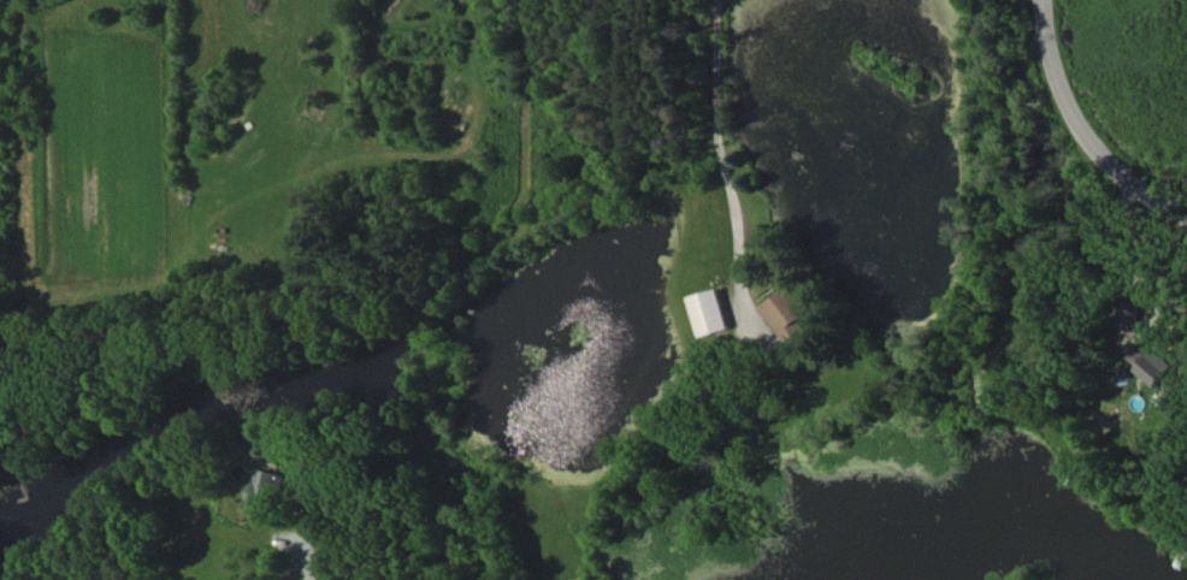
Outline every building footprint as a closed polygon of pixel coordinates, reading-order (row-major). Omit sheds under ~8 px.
[(807,329),(800,319),(811,310),(791,283),(760,306),(787,343),(807,329)] [(701,336),(730,328),(718,288),(689,296),(701,336)] [(1143,330),(1139,303),(1116,306),(1120,333),(1143,330)] [(1156,347),(1150,354),(1139,345),(1127,358),(1158,385),(1176,365),(1156,347)] [(248,510),(278,515),(284,472),(254,468),(248,510)]
